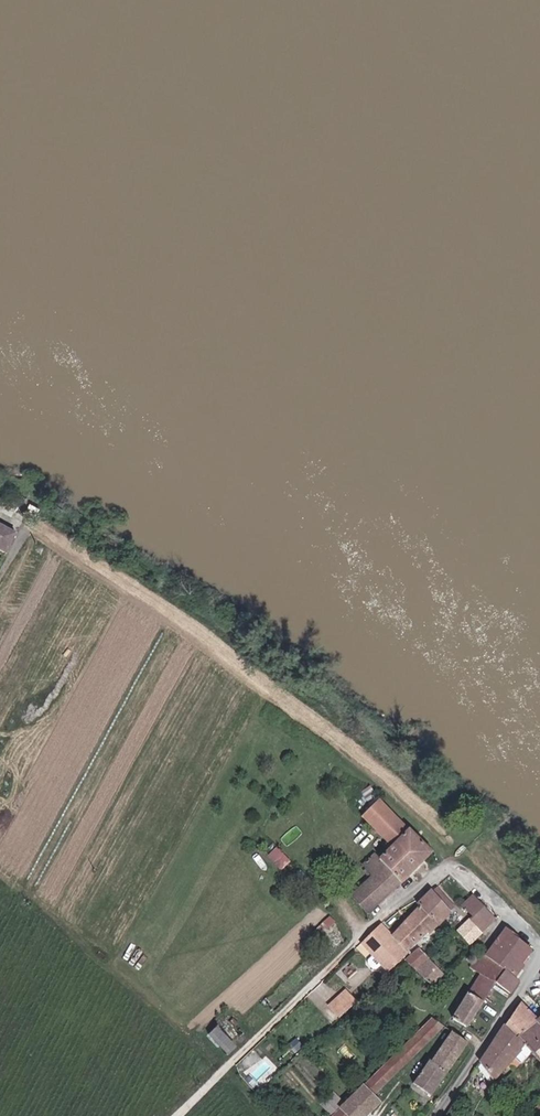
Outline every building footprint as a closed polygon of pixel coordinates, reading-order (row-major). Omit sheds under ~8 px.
[(13,539),(24,519),(0,506),(0,531),(13,539)] [(364,805),(395,839),(414,821),(382,788),(364,805)] [(381,852),(402,874),(434,842),(414,821),(395,839),(392,841),(381,852)] [(281,869),(290,861),(274,842),(264,850),(281,869)] [(370,904),(383,891),(402,874),(381,852),(375,846),(362,857),(371,867),(352,885),(370,904)] [(419,897),(420,898),(437,915),(455,895),(437,878),(419,897)] [(370,904),(352,885),(340,897),(356,913),(358,915),(370,904)] [(464,900),(474,909),(485,897),(475,888),(464,900)] [(383,891),(370,904),(375,909),(389,897),(383,891)] [(497,909),(485,897),(474,909),(471,911),(484,923),(497,909)] [(394,930),(410,944),(426,923),(428,924),(437,915),(420,898),(397,926),(394,930)] [(484,923),(471,911),(459,924),(472,936),(484,923)] [(393,965),(411,946),(410,944),(394,930),(382,918),(365,935),(393,965)] [(500,975),(499,976),(504,979),(509,983),(513,986),(521,971),(514,967),(532,941),(504,922),(488,947),(494,951),(496,953),(504,959),(508,961),(507,962),(507,963),(500,975)] [(421,965),(433,952),(423,943),(415,950),(410,955),(414,958),(421,965)] [(482,965),(486,967),(496,953),(494,951),(488,947),(487,947),(483,944),(473,958),(482,965)] [(437,979),(450,966),(443,961),(438,957),(433,952),(421,965),(437,979)] [(496,953),(486,967),(499,976),(500,975),(507,963),(507,962),(508,961),(504,959),(496,953)] [(410,962),(407,958),(400,964),(404,967),(410,962)] [(472,984),(488,995),(489,993),(496,982),(499,976),(486,967),(482,965),(472,984)] [(479,1010),(488,995),(472,984),(457,1012),(472,1022),(475,1016),(479,1010)] [(351,1006),(361,996),(351,985),(340,994),(351,1006)] [(351,1006),(340,994),(334,1001),(345,1012),(349,1007),(351,1006)] [(522,994),(507,1017),(491,1043),(490,1045),(482,1057),(501,1069),(530,1035),(539,1047),(539,1006),(522,994)] [(224,1010),(206,1028),(226,1049),(244,1031),(224,1010)] [(441,1017),(441,1016),(438,1014),(436,1013),(420,1028),(418,1030),(417,1031),(364,1084),(360,1089),(370,1100),(448,1023),(447,1021),(441,1017)] [(444,1042),(434,1057),(435,1058),(451,1069),(455,1063),(459,1057),(463,1052),(470,1042),(469,1041),(462,1036),(461,1034),(458,1032),(454,1028),(449,1036),(444,1042)] [(253,1050),(236,1064),(242,1072),(259,1058),(253,1050)] [(435,1058),(434,1057),(430,1054),(414,1078),(434,1092),(451,1069),(435,1058)] [(360,1089),(358,1090),(350,1098),(344,1105),(355,1115),(356,1115),(363,1115),(375,1105),(370,1100),(360,1089)] [(344,1105),(343,1106),(342,1106),(341,1108),(340,1108),(340,1109),(339,1110),(333,1115),(355,1115),(344,1105)]
